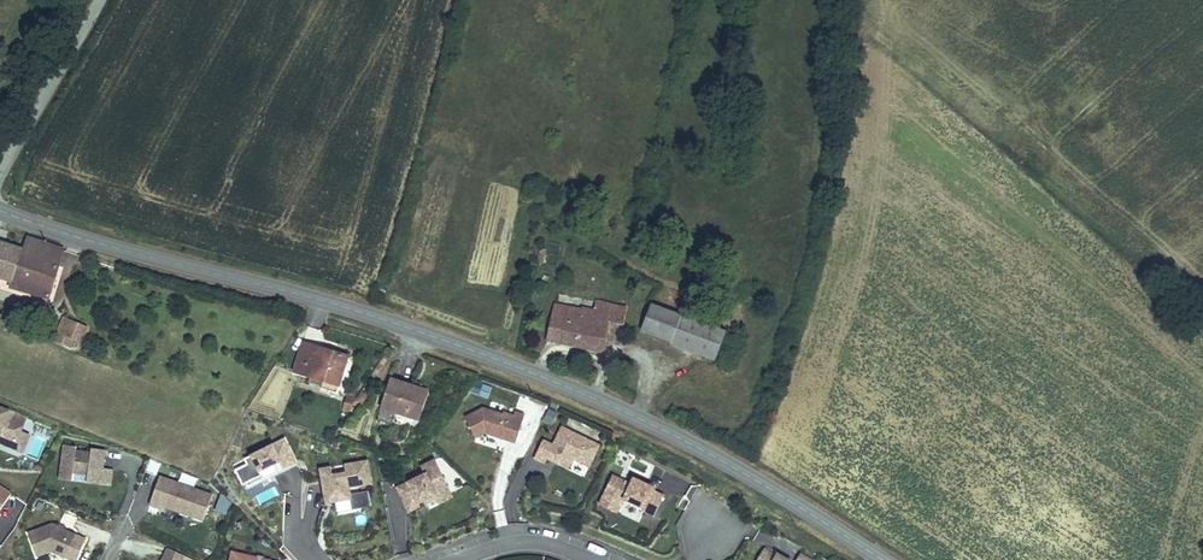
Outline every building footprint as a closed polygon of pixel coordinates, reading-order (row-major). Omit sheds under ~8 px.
[(0,244),(0,279),(10,283),(9,289),(53,303),(64,270),(49,266),(56,246),(30,241),(26,253),(0,244)] [(73,252),(56,246),(49,266),(64,270),(73,252)] [(553,298),(544,332),(595,345),(604,314),(619,318),(624,303),(591,294),(588,304),(577,300),(575,304),(553,298)] [(701,322),(646,299),(635,324),(663,335),(666,339),(690,348),(701,322)] [(93,327),(67,319),(61,341),(85,349),(93,327)] [(701,322),(690,348),(707,355),(718,329),(701,322)] [(352,357),(305,343),(295,375),(326,386),(322,396),(336,399),(352,357)] [(432,394),(393,381),(382,408),(422,422),(432,394)] [(488,398),(491,386),(480,383),(477,396),(488,398)] [(358,398),(348,396),(345,409),(351,410),(358,398)] [(27,418),(0,408),(0,444),(14,450),(21,433),(27,418)] [(504,414),(485,408),(467,417),(477,437),(487,432),(508,439),(512,427),(521,430),(526,414),(516,411),(515,415),(505,412),(504,414)] [(567,440),(572,430),(553,421),(548,431),(567,440)] [(517,442),(521,430),(512,427),(508,439),(517,442)] [(591,465),(601,444),(572,430),(567,440),(548,431),(536,457),(547,462),(549,458),(570,468),(575,458),(591,465)] [(23,453),(30,436),(21,433),(14,450),(23,453)] [(286,438),(234,465),(247,491),(258,509),(284,494),(275,476),(299,464),(286,438)] [(100,469),(101,462),(104,463),(106,451),(92,449),(91,454),(76,452),(77,448),(64,446),(60,481),(73,482),(74,473),(88,475),(87,484),(111,487),(113,471),(103,470),(100,469)] [(454,495),(434,456),(420,462),(423,469),(395,482),(408,511),(422,504),(420,500),(424,498),(426,503),(436,498),(439,502),(454,495)] [(369,461),(320,469),(326,506),(336,505),(338,515),(371,508),(368,490),(373,489),(369,461)] [(629,479),(613,472),(603,490),(622,499),(623,497),(645,506),(643,510),(656,515),(666,493),(656,489),(659,483),(632,472),(629,479)] [(214,493),(161,473),(149,504),(160,508),(162,505),(204,520),(214,493)] [(0,487),(0,512),(12,495),(0,487)] [(65,558),(75,536),(52,526),(29,535),(37,558),(51,552),(65,558)] [(778,559),(780,556),(766,548),(759,559),(780,559),(778,559)] [(185,556),(170,549),(164,559),(184,559),(185,556)] [(259,557),(234,552),(232,559),(258,559),(259,557)]
